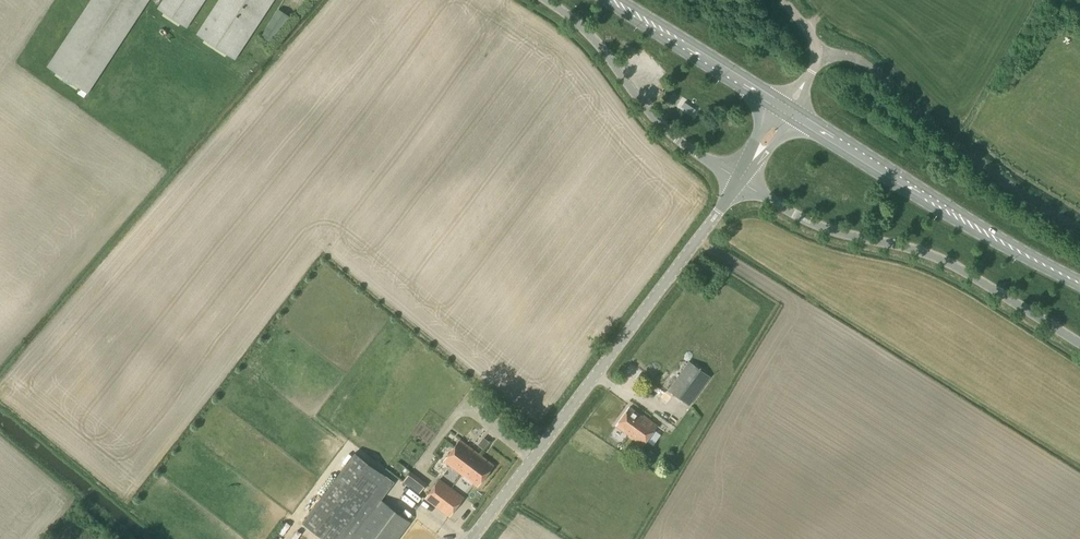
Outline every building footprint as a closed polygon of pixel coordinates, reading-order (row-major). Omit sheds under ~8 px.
[(86,95),(148,1),(148,0),(91,0),(46,68),(86,95)] [(158,8),(158,7),(157,8),(187,27),(186,26),(204,0),(163,0),(158,8)] [(197,34),(197,33),(196,34),(234,59),(235,59),(234,58),(273,0),(220,0),(197,34)] [(272,39),(286,20),(277,13),(262,31),(272,39)] [(690,406),(711,377),(689,361),(668,390),(690,406)] [(477,401),(482,406),(490,396),(484,392),(477,401)] [(1028,393),(1024,400),(1038,407),(1042,400),(1028,393)] [(656,427),(642,417),(630,409),(617,426),(629,435),(628,436),(643,446),(656,427)] [(473,466),(480,456),(459,441),(444,461),(460,473),(468,462),(473,466)] [(339,537),(342,538),(396,538),(410,522),(381,500),(394,482),(355,453),(302,522),(324,538),(337,538),(339,537)] [(468,462),(460,473),(464,476),(462,478),(471,485),(473,483),(478,486),(493,466),(480,456),(473,466),(468,462)] [(418,495),(419,495),(427,484),(411,471),(402,483),(418,495)] [(438,508),(452,488),(440,479),(425,498),(438,508)] [(450,517),(464,497),(452,488),(438,508),(450,517)]
